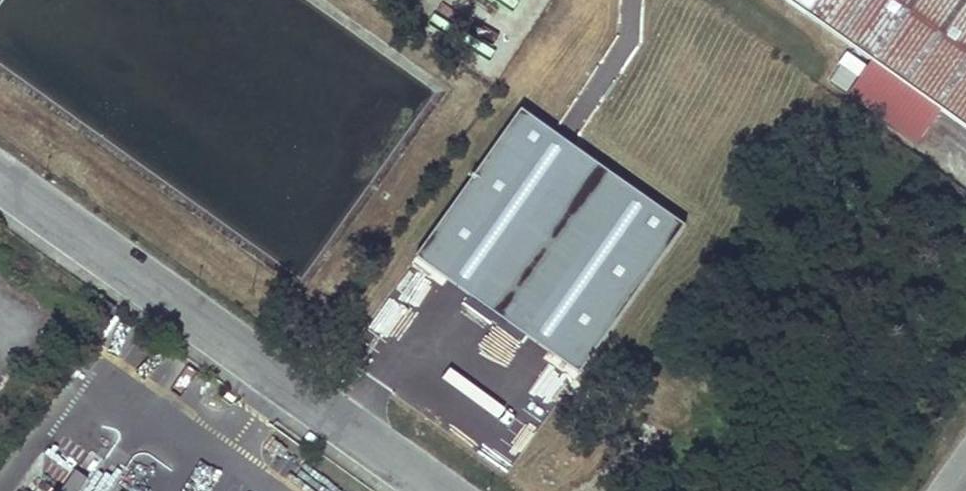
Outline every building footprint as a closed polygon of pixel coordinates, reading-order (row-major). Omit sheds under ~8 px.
[(965,128),(965,0),(787,0),(965,128)] [(830,83),(847,91),(855,76),(837,67),(830,83)] [(683,224),(517,113),(415,264),(580,375),(683,224)] [(273,471),(312,490),(331,490),(338,477),(284,449),(273,471)]
